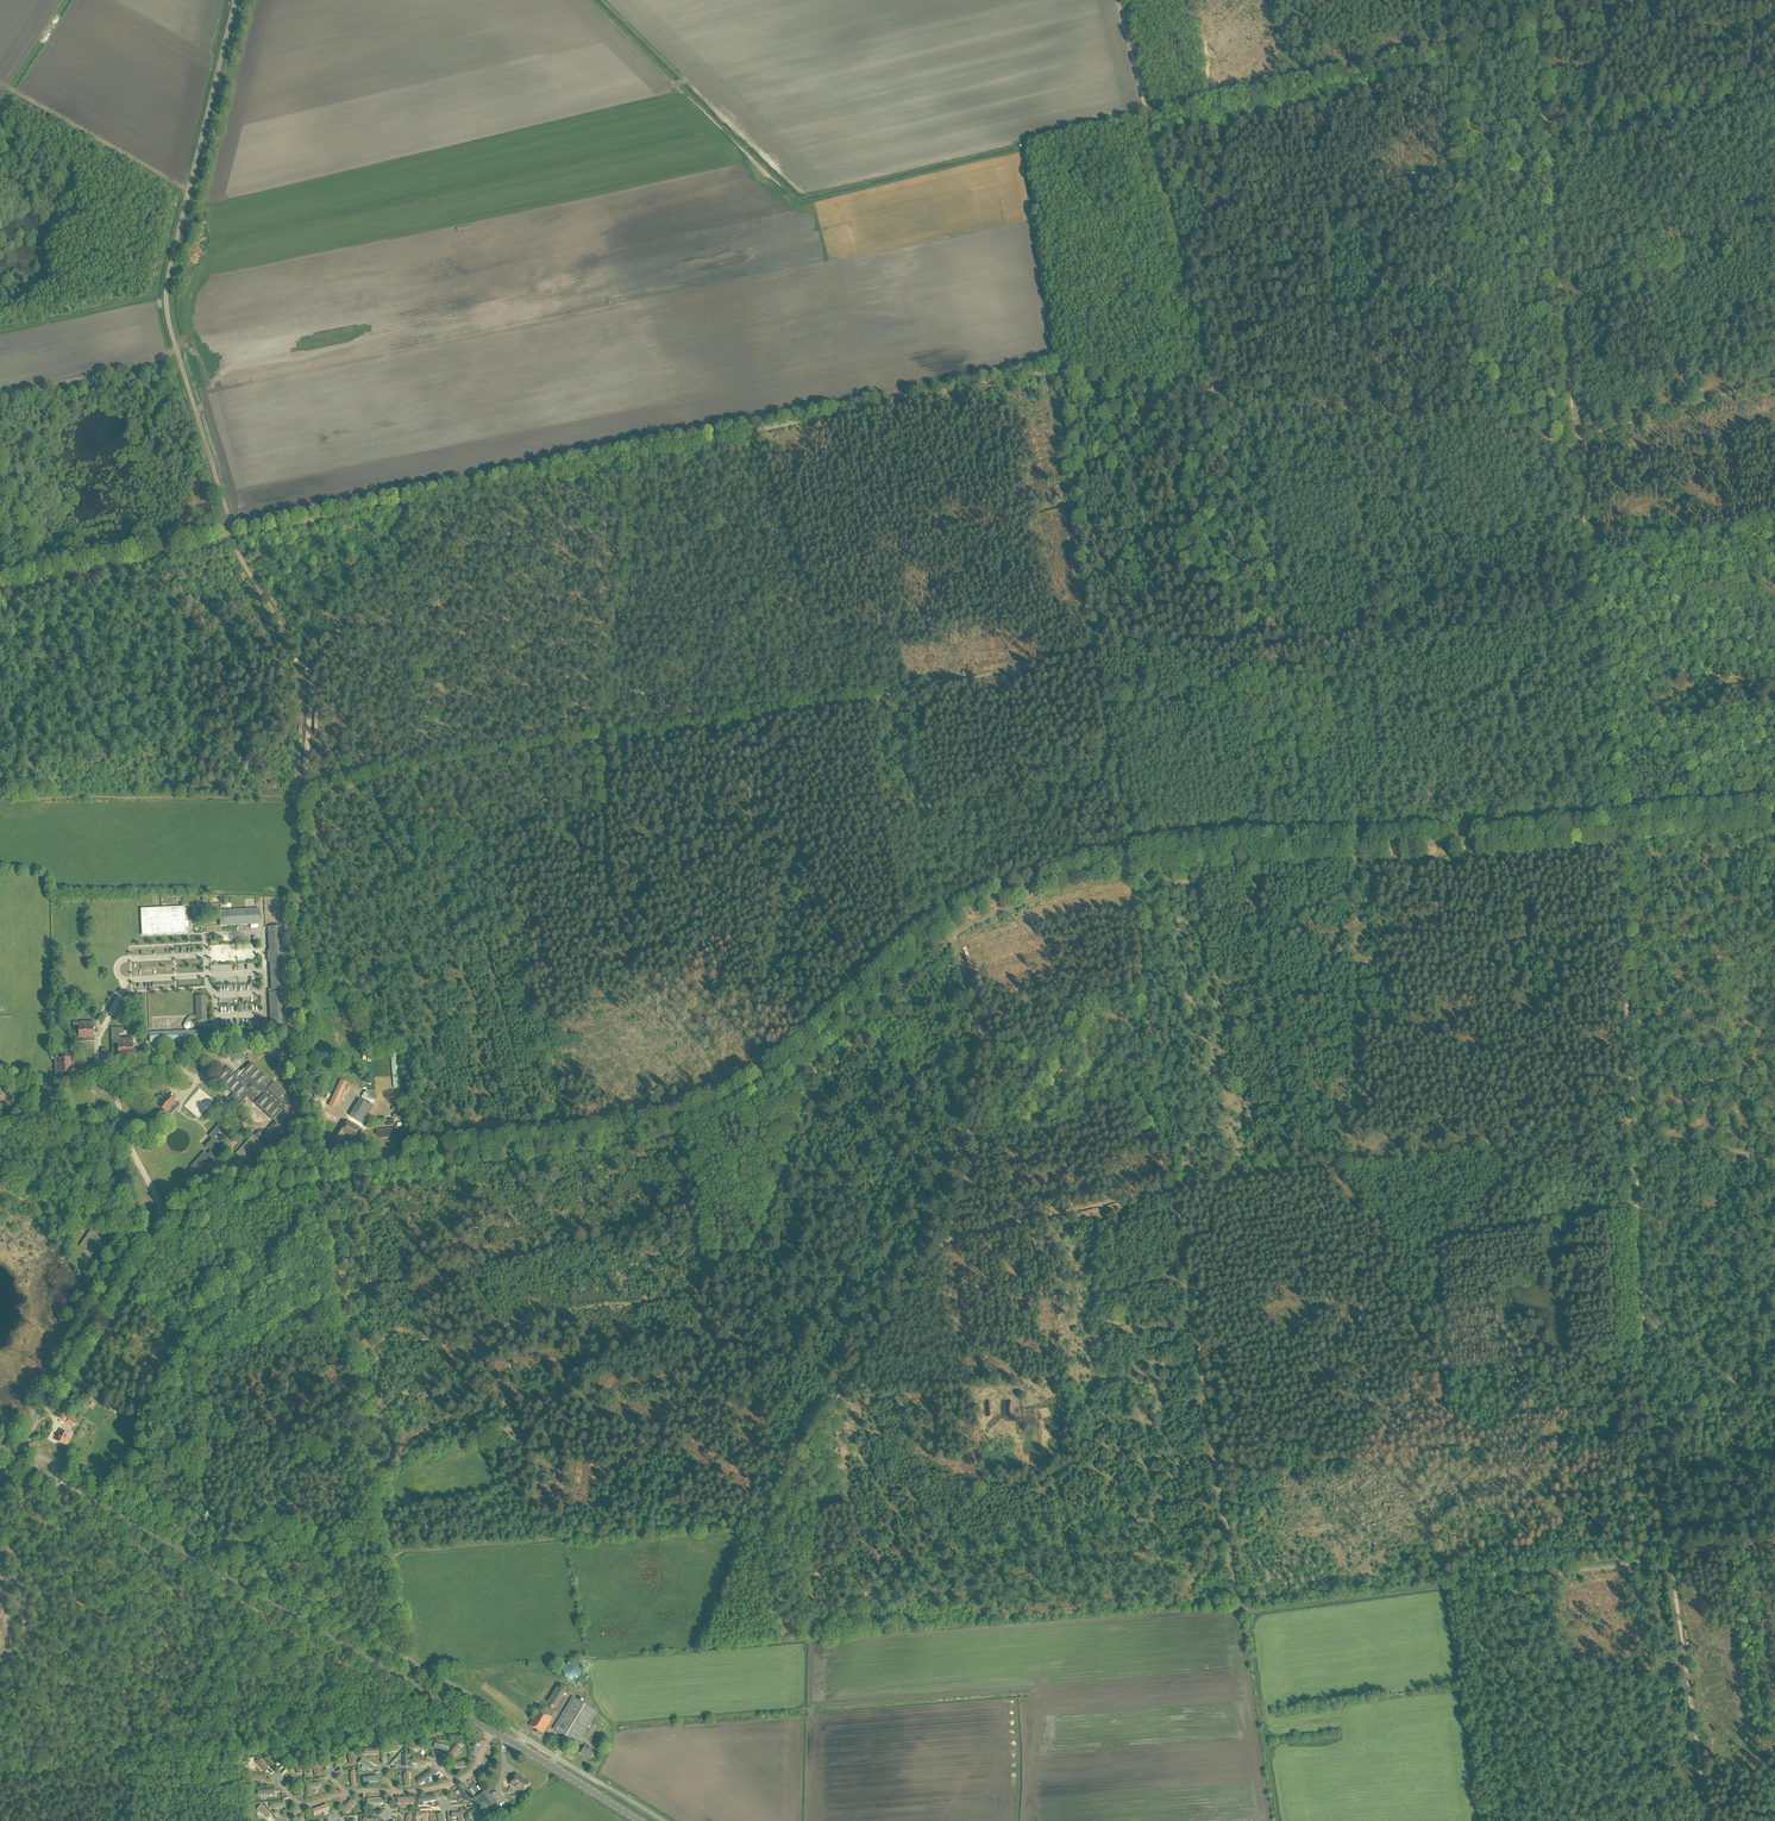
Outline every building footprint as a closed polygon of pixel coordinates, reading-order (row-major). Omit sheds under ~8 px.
[(141,909),(142,935),(185,933),(185,928),(188,928),(187,921),(185,922),(184,907),(161,908),(141,909)] [(221,911),(222,926),(258,924),(258,918),(259,918),(261,918),(260,915),(259,915),(257,915),(257,910),(256,910),(248,910),(221,911)] [(269,951),(268,951),(268,952),(268,961),(270,961),(270,965),(271,976),(271,980),(270,980),(270,990),(270,993),(270,995),(271,1013),(271,1017),(271,1028),(271,1031),(274,1031),(285,1030),(284,995),(287,994),(283,927),(268,928),(268,932),(269,938),(269,942),(269,951)] [(184,1024),(183,1026),(184,1027),(184,1029),(186,1030),(186,1031),(189,1031),(188,1030),(188,1029),(190,1028),(190,1027),(190,1025),(190,1024),(188,1023),(188,1022),(190,1021),(191,1019),(196,1019),(196,1022),(206,1021),(205,996),(196,996),(196,1016),(190,1017),(185,1021),(186,1023),(184,1024)] [(93,1022),(80,1022),(80,1024),(78,1024),(78,1023),(73,1023),(73,1036),(75,1036),(75,1038),(74,1038),(74,1042),(87,1042),(87,1041),(89,1041),(89,1042),(94,1042),(93,1034),(97,1034),(97,1029),(93,1029),(93,1022)] [(108,1049),(101,1049),(102,1054),(102,1055),(102,1062),(127,1061),(127,1058),(129,1058),(129,1059),(134,1059),(134,1052),(137,1052),(137,1046),(133,1046),(133,1039),(120,1039),(120,1034),(123,1034),(123,1028),(119,1028),(111,1028),(112,1041),(112,1053),(108,1053),(108,1049)] [(186,1031),(150,1033),(150,1042),(198,1041),(197,1031),(189,1031),(186,1031)] [(277,1038),(272,1045),(282,1052),(285,1054),(286,1055),(289,1051),(292,1053),(293,1051),(294,1050),(285,1044),(277,1038)] [(399,1053),(391,1053),(394,1089),(401,1088),(399,1053)] [(67,1054),(54,1054),(54,1060),(55,1060),(55,1061),(54,1061),(55,1075),(61,1074),(61,1078),(67,1078),(67,1074),(75,1074),(74,1069),(73,1069),(73,1068),(74,1068),(74,1054),(69,1054),(69,1055),(67,1055),(67,1054)] [(227,1067),(216,1079),(226,1087),(233,1094),(230,1098),(232,1099),(232,1100),(236,1103),(239,1106),(245,1100),(247,1097),(248,1096),(255,1103),(255,1104),(275,1122),(263,1135),(259,1131),(254,1136),(252,1135),(237,1152),(236,1154),(240,1158),(241,1158),(244,1162),(246,1160),(247,1161),(262,1144),(261,1144),(264,1140),(269,1145),(283,1129),(280,1127),(283,1123),(284,1124),(291,1117),(290,1116),(290,1115),(289,1114),(295,1107),(287,1100),(286,1099),(288,1098),(284,1094),(285,1093),(274,1082),(273,1083),(272,1084),(271,1083),(271,1082),(251,1063),(247,1067),(242,1073),(244,1075),(243,1076),(241,1078),(240,1079),(227,1067)] [(337,1088),(328,1106),(335,1109),(347,1083),(340,1080),(337,1088)] [(154,1112),(164,1121),(169,1116),(168,1115),(169,1114),(171,1116),(179,1106),(174,1101),(176,1098),(172,1094),(170,1097),(164,1092),(161,1095),(162,1096),(161,1097),(159,1095),(150,1105),(154,1110),(155,1109),(156,1110),(154,1112)] [(358,1100),(349,1116),(362,1123),(371,1107),(358,1100)] [(345,1121),(342,1125),(340,1124),(330,1141),(337,1146),(343,1134),(352,1140),(359,1129),(345,1121)] [(204,1152),(190,1167),(198,1174),(199,1175),(200,1176),(214,1161),(212,1159),(215,1156),(215,1155),(222,1148),(218,1145),(216,1143),(219,1141),(220,1142),(224,1138),(225,1139),(229,1134),(228,1134),(231,1130),(228,1126),(227,1127),(224,1130),(222,1128),(218,1125),(208,1136),(212,1140),(209,1143),(205,1147),(210,1152),(207,1155),(204,1152)] [(402,1127),(386,1129),(387,1130),(376,1131),(376,1137),(379,1137),(380,1140),(394,1138),(395,1143),(402,1143),(401,1135),(403,1134),(402,1127)] [(90,1233),(81,1246),(93,1254),(99,1245),(103,1248),(106,1244),(90,1233)] [(85,1404),(88,1406),(95,1395),(92,1394),(90,1398),(89,1397),(85,1404)] [(59,1419),(66,1422),(69,1416),(62,1413),(59,1419)] [(66,1423),(73,1426),(75,1422),(69,1418),(66,1423)] [(60,1430),(54,1440),(64,1446),(67,1440),(66,1439),(69,1435),(60,1430)] [(567,1664),(566,1665),(563,1670),(564,1674),(565,1676),(566,1679),(568,1680),(570,1681),(573,1680),(576,1680),(578,1678),(580,1675),(580,1672),(580,1668),(579,1666),(577,1664),(574,1663),(571,1662),(567,1664)] [(556,1687),(547,1702),(556,1708),(565,1692),(556,1687)] [(591,1760),(596,1752),(579,1741),(597,1712),(573,1697),(553,1729),(576,1744),(574,1747),(582,1751),(581,1753),(591,1760)] [(538,1710),(528,1726),(543,1735),(553,1719),(551,1718),(554,1713),(546,1708),(542,1713),(538,1710)] [(475,1740),(471,1757),(478,1759),(482,1742),(475,1740)] [(434,1748),(446,1751),(447,1750),(448,1746),(435,1743),(434,1748)] [(463,1745),(459,1743),(459,1744),(457,1743),(449,1755),(454,1758),(460,1749),(460,1750),(462,1747),(463,1745)] [(256,1763),(265,1772),(269,1769),(260,1759),(259,1760),(258,1758),(255,1761),(257,1762),(256,1763)] [(427,1762),(415,1758),(413,1758),(412,1761),(414,1761),(413,1763),(425,1767),(427,1762)] [(312,1762),(315,1776),(321,1775),(318,1760),(315,1761),(315,1759),(312,1760),(312,1762)] [(361,1759),(359,1763),(370,1770),(370,1769),(372,1770),(374,1767),(372,1766),(372,1765),(361,1759)] [(420,1784),(432,1775),(434,1774),(431,1770),(430,1771),(429,1771),(417,1780),(420,1784)] [(362,1778),(363,1784),(378,1781),(377,1775),(362,1778)] [(524,1792),(529,1783),(516,1775),(511,1784),(524,1792)] [(306,1783),(307,1796),(312,1795),(312,1789),(318,1788),(318,1787),(320,1787),(319,1783),(318,1783),(306,1783)] [(463,1787),(459,1790),(467,1801),(468,1800),(469,1802),(472,1800),(463,1787)] [(488,1790),(475,1799),(486,1813),(498,1804),(488,1790)] [(433,1795),(419,1798),(420,1805),(423,1805),(422,1802),(428,1801),(436,1800),(435,1795),(433,1795)] [(351,1799),(341,1810),(346,1814),(357,1801),(354,1799),(353,1800),(351,1799)] [(312,1809),(315,1816),(329,1810),(326,1804),(312,1809)] [(257,1809),(267,1819),(271,1815),(261,1805),(257,1809)] [(471,1818),(476,1814),(481,1820),(482,1820),(485,1819),(477,1807),(468,1813),(471,1818)] [(452,1818),(459,1818),(459,1820),(464,1820),(464,1812),(452,1813),(452,1818)] [(423,1820),(429,1820),(428,1813),(416,1813),(417,1819),(423,1819),(423,1820)] [(439,1820),(445,1820),(443,1813),(437,1814),(439,1820)]
